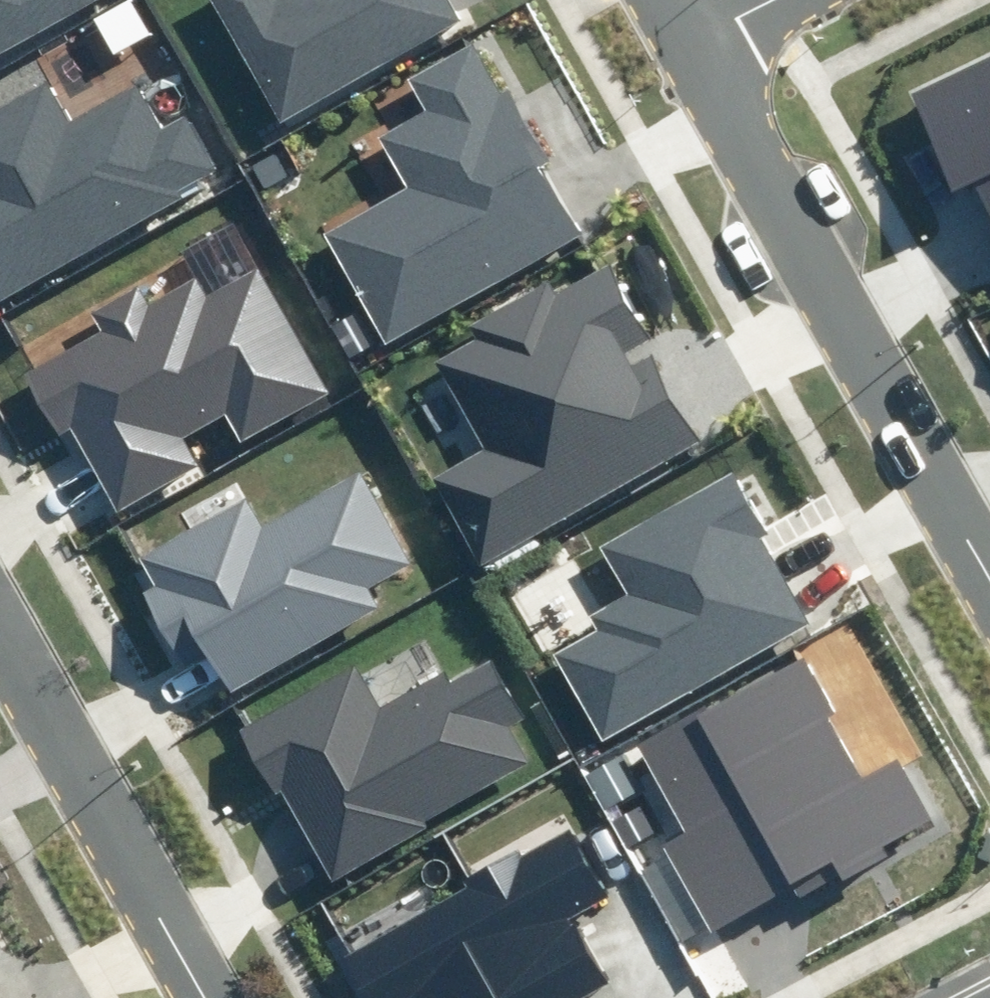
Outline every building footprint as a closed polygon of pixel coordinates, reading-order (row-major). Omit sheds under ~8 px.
[(93,0),(0,0),(0,53),(93,0)] [(277,125),(466,20),(455,0),(283,0),(276,4),(274,0),(207,0),(277,125)] [(404,188),(324,231),(384,339),(579,233),(472,39),(405,75),(424,109),(375,135),(404,188)] [(917,93),(989,243),(989,57),(917,93)] [(212,173),(180,118),(159,129),(133,84),(76,116),(50,71),(0,99),(0,293),(212,173)] [(605,265),(432,360),(482,450),(435,476),(483,563),(706,440),(657,354),(635,366),(626,349),(646,338),(605,265)] [(71,419),(122,506),(198,461),(187,443),(222,422),(239,450),(337,392),(262,267),(213,296),(196,268),(149,296),(140,281),(92,309),(105,330),(29,375),(59,426),(71,419)] [(147,557),(161,583),(145,593),(181,660),(201,650),(227,697),(390,609),(377,586),(412,567),(363,475),(262,529),(248,504),(147,557)] [(812,623),(735,476),(595,550),(621,601),(593,616),(600,629),(560,650),(604,733),(812,623)] [(353,675),(251,730),(329,874),(537,763),(511,714),(525,706),(496,652),(375,717),(353,675)] [(812,652),(643,742),(691,831),(668,843),(713,927),(824,867),(834,887),(945,828),(906,756),(877,771),(812,652)] [(338,961),(360,997),(578,997),(610,979),(572,914),(610,892),(571,826),(338,961)]
